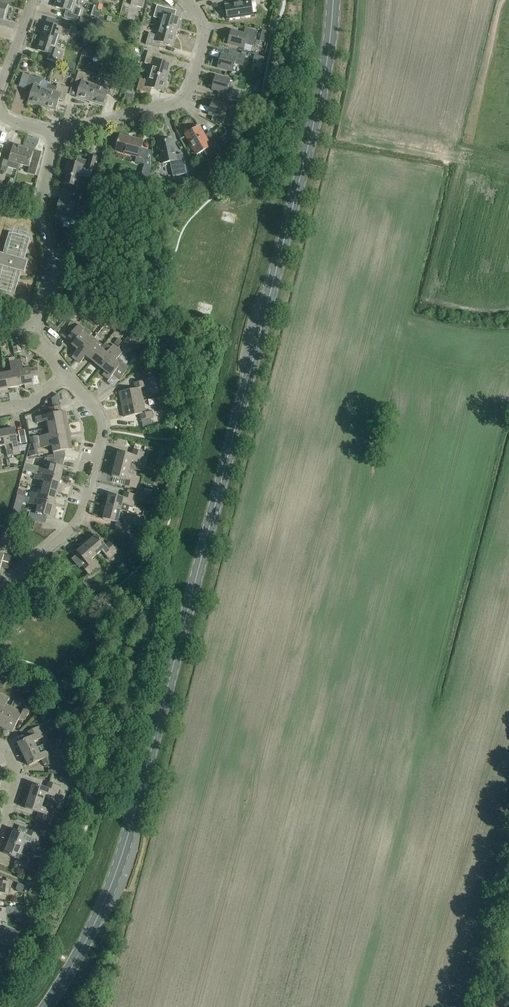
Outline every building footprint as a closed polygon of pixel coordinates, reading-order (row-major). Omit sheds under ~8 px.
[(55,8),(66,11),(64,17),(77,21),(81,9),(77,8),(77,9),(73,8),(75,0),(57,0),(55,8)] [(132,2),(131,2),(130,5),(143,9),(145,0),(133,0),(132,2)] [(225,6),(227,20),(254,16),(252,2),(256,1),(256,0),(240,0),(240,1),(230,2),(231,5),(225,6)] [(166,9),(157,7),(153,18),(157,19),(157,18),(161,20),(159,27),(176,32),(180,19),(174,17),(176,11),(166,9)] [(94,22),(80,18),(78,25),(84,27),(91,29),(92,29),(94,22)] [(45,23),(41,37),(58,42),(61,34),(65,35),(65,36),(68,37),(72,25),(59,21),(57,27),(45,23)] [(84,27),(82,34),(89,36),(91,29),(84,27)] [(176,32),(159,27),(156,36),(152,35),(152,34),(149,33),(145,45),(159,49),(161,43),(172,47),(176,32)] [(244,34),(231,31),(228,45),(242,49),(243,44),(253,47),(257,32),(245,28),(244,34)] [(41,37),(36,51),(48,54),(46,60),(59,65),(63,52),(60,51),(60,52),(55,51),(58,42),(41,37)] [(221,54),(217,68),(232,72),(234,65),(243,67),(245,56),(229,51),(228,56),(221,54)] [(167,78),(171,65),(159,62),(161,56),(147,52),(144,64),(148,65),(148,64),(152,65),(150,73),(167,78)] [(90,102),(95,85),(87,83),(88,78),(89,79),(90,75),(78,71),(74,85),(80,87),(76,98),(90,102)] [(167,78),(150,73),(148,82),(143,81),(143,80),(140,79),(136,91),(150,95),(152,89),(163,93),(167,78)] [(30,76),(25,74),(22,74),(18,87),(31,91),(28,103),(42,107),(47,90),(39,87),(40,83),(41,83),(42,80),(30,76)] [(230,80),(215,76),(211,90),(219,92),(218,96),(236,101),(238,91),(232,90),(232,88),(228,86),(230,80)] [(95,85),(90,102),(103,107),(107,95),(113,97),(114,94),(118,95),(121,85),(117,84),(105,80),(104,83),(105,83),(103,88),(95,85)] [(47,90),(42,107),(55,111),(59,99),(65,101),(69,88),(57,84),(56,87),(49,85),(47,90)] [(228,106),(212,101),(209,115),(221,119),(220,124),(231,127),(232,122),(224,119),(228,106)] [(233,131),(239,133),(242,125),(236,123),(233,131)] [(200,128),(186,136),(195,154),(203,150),(206,157),(220,150),(212,136),(206,140),(200,128)] [(133,140),(120,136),(116,151),(136,157),(135,163),(144,165),(145,162),(148,151),(141,149),(143,141),(133,139),(133,140)] [(172,140),(157,143),(162,164),(170,162),(173,177),(186,174),(182,154),(175,156),(172,140)] [(18,165),(23,148),(13,145),(10,155),(5,154),(2,166),(17,170),(18,165)] [(23,148),(18,165),(29,168),(27,174),(35,176),(39,163),(31,161),(34,151),(23,148)] [(75,164),(68,162),(65,172),(67,173),(64,184),(77,188),(82,168),(93,171),(96,158),(89,156),(88,162),(77,159),(75,164)] [(145,162),(144,165),(141,177),(141,178),(146,180),(146,179),(151,180),(151,163),(145,162)] [(23,192),(30,194),(33,186),(25,184),(23,192)] [(67,201),(60,199),(57,213),(72,217),(74,209),(77,210),(78,207),(85,209),(88,197),(90,197),(91,193),(84,191),(83,193),(85,193),(84,196),(81,195),(69,192),(67,201)] [(74,227),(81,229),(83,219),(78,218),(76,219),(74,227)] [(14,294),(21,273),(24,274),(27,262),(24,261),(28,245),(30,239),(9,233),(7,239),(3,255),(0,254),(0,290),(14,294)] [(96,316),(92,321),(101,328),(105,323),(96,316)] [(72,357),(75,360),(93,338),(90,336),(92,334),(85,328),(83,330),(73,322),(62,336),(72,344),(72,345),(78,350),(72,357)] [(141,344),(135,339),(133,340),(129,337),(122,344),(128,349),(131,346),(136,350),(141,344)] [(93,338),(75,360),(80,364),(86,357),(91,361),(100,349),(96,345),(98,342),(93,338)] [(114,344),(118,347),(122,342),(118,339),(114,344)] [(111,347),(105,343),(100,349),(91,361),(101,369),(117,348),(113,345),(111,347)] [(117,348),(101,369),(105,372),(102,375),(109,380),(108,382),(112,386),(119,380),(129,369),(123,363),(118,358),(123,353),(117,348)] [(39,376),(37,368),(23,371),(21,360),(15,361),(20,387),(24,386),(25,390),(33,388),(31,378),(39,376)] [(11,373),(5,374),(7,389),(8,389),(20,387),(15,361),(9,362),(11,373)] [(5,374),(0,375),(0,393),(0,394),(8,393),(8,389),(7,389),(5,374)] [(135,389),(119,392),(121,405),(143,401),(140,388),(147,387),(146,381),(134,383),(135,389)] [(143,401),(121,405),(124,418),(140,414),(141,420),(153,418),(152,412),(145,413),(143,401)] [(157,405),(159,414),(167,412),(165,404),(157,405)] [(48,422),(49,428),(63,425),(67,424),(64,407),(48,410),(49,415),(35,417),(37,424),(48,422)] [(39,437),(40,438),(30,440),(31,444),(70,437),(69,432),(67,424),(63,425),(49,428),(50,435),(39,437)] [(15,429),(2,431),(5,446),(7,456),(14,455),(20,454),(15,429)] [(27,443),(24,430),(18,431),(21,444),(27,443)] [(73,450),(70,437),(31,444),(30,444),(32,451),(28,452),(29,458),(38,456),(37,449),(52,446),(55,459),(65,457),(64,451),(73,450)] [(113,456),(111,464),(130,468),(132,462),(142,464),(145,453),(134,450),(132,456),(118,452),(117,457),(113,456)] [(65,457),(55,459),(45,459),(43,468),(25,464),(24,471),(35,474),(60,480),(64,468),(62,467),(65,457)] [(130,468),(111,464),(109,471),(113,472),(112,477),(126,480),(124,486),(136,489),(139,478),(132,476),(134,470),(130,468)] [(60,480),(35,474),(33,480),(44,482),(42,489),(57,493),(61,494),(63,486),(59,485),(60,480)] [(155,483),(162,485),(164,477),(157,475),(155,483)] [(146,486),(144,492),(155,495),(156,492),(152,491),(153,488),(146,486)] [(30,493),(29,498),(54,504),(57,493),(42,489),(41,495),(30,493)] [(123,498),(109,495),(106,507),(120,511),(127,512),(128,506),(133,507),(136,496),(124,493),(123,498)] [(17,496),(13,513),(19,515),(24,497),(17,496)] [(54,504),(29,498),(27,504),(38,507),(36,513),(55,518),(57,510),(53,509),(54,504)] [(106,507),(102,506),(100,514),(104,515),(103,520),(116,523),(114,529),(126,532),(129,520),(119,517),(120,511),(106,507)] [(148,528),(150,518),(146,518),(144,517),(142,527),(148,528)] [(106,546),(96,536),(93,539),(90,536),(84,541),(97,556),(102,551),(109,559),(118,552),(110,542),(106,546)] [(129,546),(136,550),(142,541),(137,539),(136,541),(133,539),(129,546)] [(80,549),(77,552),(86,563),(81,567),(89,577),(99,568),(92,560),(97,556),(84,541),(78,546),(80,549)] [(94,586),(93,587),(86,579),(82,582),(89,591),(96,592),(98,590),(94,586)] [(0,695),(0,726),(1,727),(10,707),(6,705),(9,699),(0,695)] [(22,713),(10,707),(1,727),(12,733),(20,718),(25,720),(30,710),(25,707),(22,713)] [(30,737),(18,743),(23,755),(37,748),(34,742),(44,737),(39,727),(28,732),(30,737)] [(37,748),(23,755),(29,766),(42,760),(44,765),(55,760),(53,757),(55,756),(49,742),(37,748)] [(75,776),(67,775),(66,783),(74,783),(75,776)] [(47,788),(33,784),(29,796),(26,795),(44,801),(46,795),(56,798),(60,787),(48,783),(47,788)] [(44,801),(26,795),(23,803),(27,804),(25,809),(39,813),(37,819),(48,822),(52,811),(42,807),(44,801)] [(14,830),(9,842),(27,850),(30,843),(36,846),(41,835),(19,826),(17,831),(14,830)] [(9,842),(4,854),(17,859),(15,865),(26,870),(31,858),(24,855),(27,850),(9,842)] [(38,881),(44,869),(39,867),(33,879),(38,881)] [(8,895),(10,882),(0,881),(0,894),(8,895)] [(12,906),(11,914),(22,915),(23,907),(12,906)] [(6,927),(2,937),(15,942),(19,933),(6,927)] [(0,939),(0,949),(10,953),(14,943),(1,938),(0,939)]
